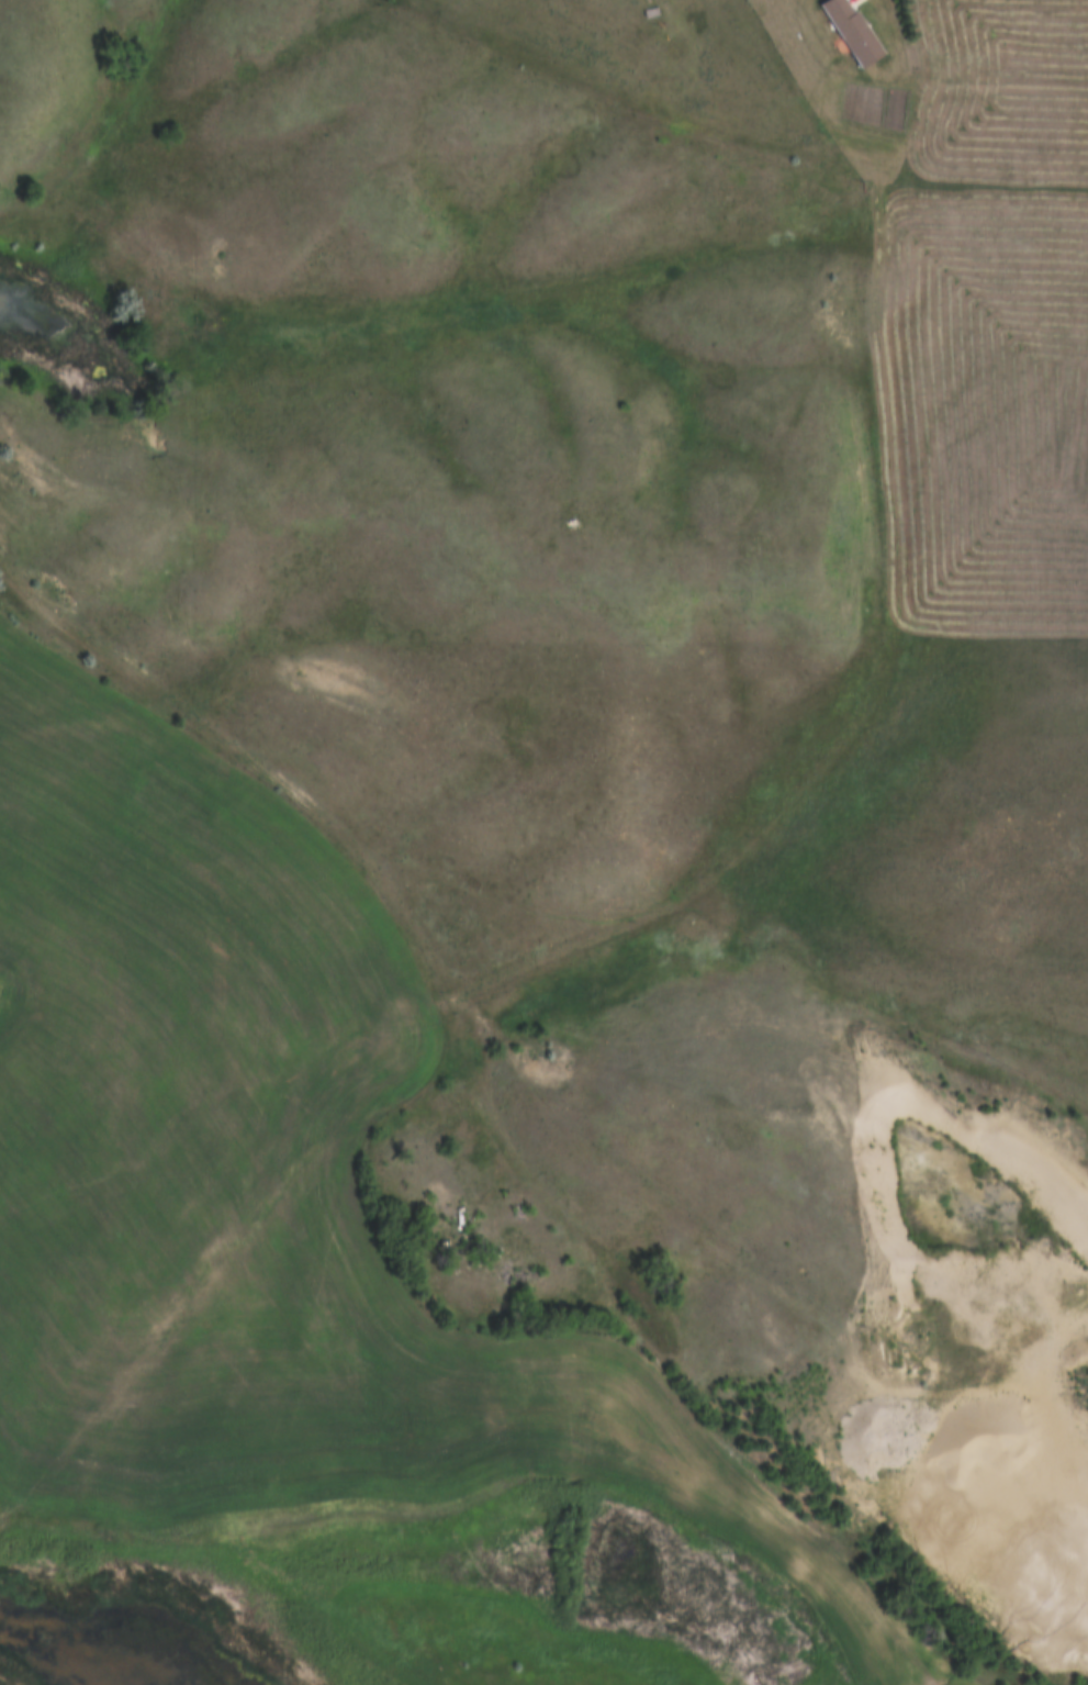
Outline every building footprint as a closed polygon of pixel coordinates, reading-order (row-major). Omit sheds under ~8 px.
[(818,3),(856,71),(880,58),(848,0),(824,0),(818,3)]
